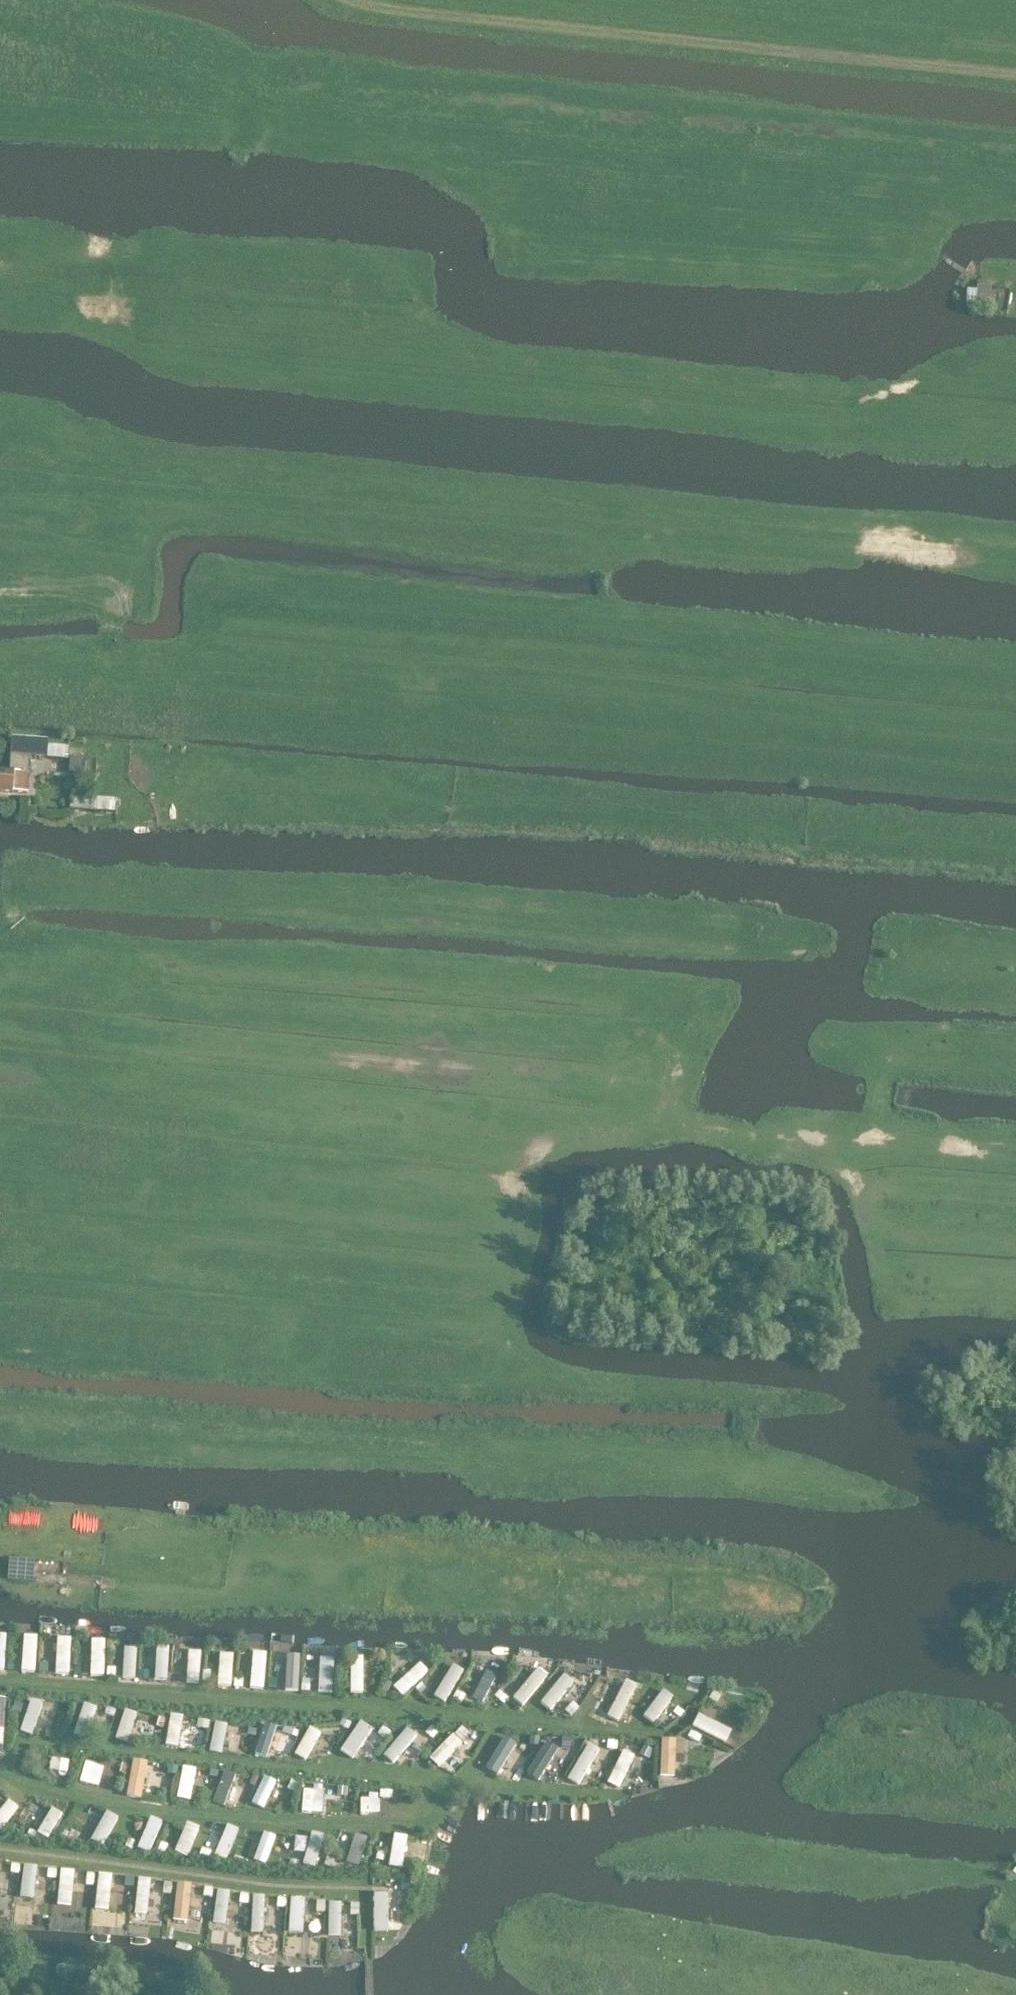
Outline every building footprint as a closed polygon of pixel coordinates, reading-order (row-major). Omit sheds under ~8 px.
[(991,283),(976,282),(975,302),(990,302),(991,283)] [(56,731),(55,744),(77,745),(78,732),(56,731)] [(46,757),(67,759),(68,746),(47,745),(47,739),(12,736),(9,771),(0,770),(0,790),(26,792),(28,772),(27,772),(29,756),(46,757)] [(68,769),(79,769),(81,754),(69,753),(68,769)] [(94,811),(114,811),(115,798),(94,797),(68,796),(67,810),(94,811)]
